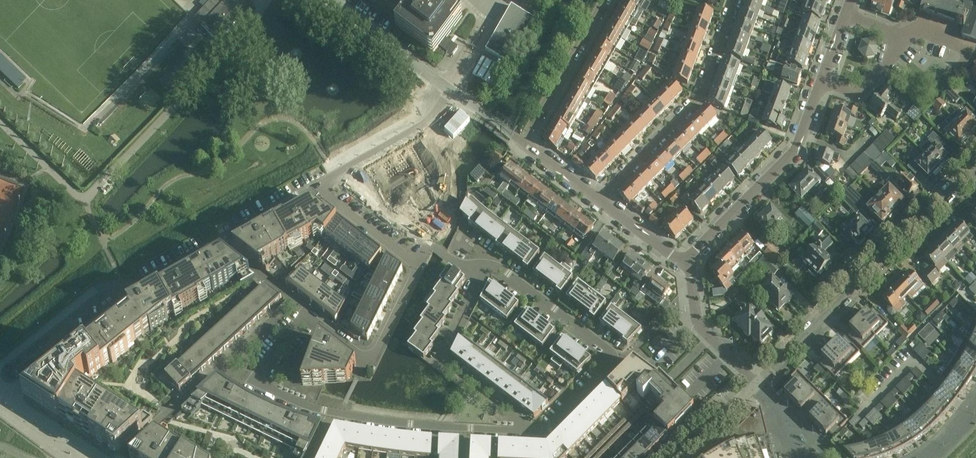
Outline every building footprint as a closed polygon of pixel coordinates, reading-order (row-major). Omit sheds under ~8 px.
[(218,43),(239,20),(237,18),(239,15),(242,13),(233,4),(231,5),(227,1),(228,0),(212,0),(193,20),(199,25),(195,28),(201,34),(205,30),(218,43)] [(402,20),(406,14),(389,1),(390,0),(368,0),(376,6),(379,3),(402,20)] [(444,38),(459,17),(436,0),(417,0),(406,14),(402,20),(397,27),(433,53),(437,47),(440,44),(444,38)] [(638,10),(641,5),(647,9),(650,4),(644,0),(624,0),(624,1),(638,10)] [(673,7),(678,9),(681,3),(676,0),(673,7)] [(785,9),(789,0),(779,0),(777,6),(785,9)] [(808,3),(824,9),(826,5),(827,4),(829,0),(809,0),(808,3)] [(888,17),(894,3),(887,0),(873,0),(871,8),(875,9),(874,12),(888,17)] [(975,43),(975,13),(975,12),(975,10),(950,0),(924,0),(919,12),(957,26),(956,27),(963,30),(961,38),(975,43)] [(618,11),(632,20),(638,10),(624,1),(621,5),(620,6),(618,9),(618,11)] [(745,1),(741,12),(757,18),(760,12),(772,17),(774,12),(761,7),(745,1)] [(803,15),(820,21),(821,16),(823,15),(825,12),(824,10),(824,9),(808,3),(803,15)] [(485,51),(508,64),(534,19),(511,6),(485,51)] [(694,20),(709,26),(713,14),(698,8),(694,20)] [(656,14),(663,18),(665,12),(659,9),(656,14)] [(612,21),(627,30),(630,24),(635,27),(637,23),(632,20),(618,11),(615,16),(614,16),(612,19),(612,21)] [(741,12),(737,23),(753,29),(757,18),(741,12)] [(666,23),(671,25),(674,18),(669,16),(666,23)] [(799,30),(816,36),(820,24),(804,18),(799,30)] [(690,32),(704,37),(709,26),(694,20),(690,32)] [(606,31),(621,40),(627,30),(612,21),(610,25),(608,26),(606,29),(607,31),(606,31)] [(653,28),(658,30),(662,23),(658,21),(653,28)] [(663,29),(668,32),(671,25),(666,23),(663,29)] [(737,23),(733,34),(749,39),(753,29),(737,23)] [(768,33),(774,35),(776,29),(770,27),(768,33)] [(646,35),(652,38),(655,33),(649,30),(646,35)] [(791,40),(811,48),(816,36),(799,30),(798,34),(794,32),(791,40)] [(601,41),(615,50),(621,40),(606,31),(604,35),(602,36),(601,39),(601,41)] [(685,44),(700,49),(704,37),(690,32),(685,44)] [(733,34),(729,44),(745,50),(749,39),(733,34)] [(656,45),(661,47),(664,41),(659,38),(656,45)] [(791,53),(807,59),(811,48),(791,40),(788,48),(792,49),(791,53)] [(595,51),(609,60),(615,50),(601,41),(598,45),(597,46),(595,49),(595,51)] [(681,55),(696,61),(700,49),(685,44),(681,55)] [(741,61),(743,57),(745,50),(729,44),(725,55),(741,61)] [(653,52),(658,54),(661,47),(656,45),(653,52)] [(589,61),(604,70),(609,60),(595,51),(592,55),(591,56),(589,59),(589,61)] [(787,65),(803,71),(807,59),(791,53),(787,65)] [(677,67),(692,72),(696,61),(681,55),(677,67)] [(647,63),(653,65),(656,58),(651,56),(647,63)] [(741,61),(754,66),(755,61),(743,57),(741,61)] [(720,70),(736,76),(740,65),(724,59),(720,70)] [(18,92),(25,85),(0,61),(0,75),(18,92)] [(583,71),(598,80),(604,70),(589,61),(587,65),(585,66),(583,69),(584,71),(583,71)] [(777,85),(790,90),(792,86),(797,87),(800,79),(798,79),(800,74),(787,69),(769,62),(766,70),(773,73),(774,71),(784,74),(781,82),(778,81),(777,85)] [(642,72),(647,75),(651,69),(647,66),(642,72)] [(672,79),(687,84),(692,72),(677,67),(672,79)] [(716,81),(732,87),(736,76),(720,70),(716,81)] [(578,81),(592,89),(598,80),(583,71),(581,75),(580,76),(578,79),(578,81)] [(638,78),(642,81),(647,75),(642,72),(638,78)] [(621,80),(627,84),(632,77),(626,73),(621,80)] [(572,91),(586,99),(592,89),(578,81),(575,85),(574,86),(572,89),(572,90),(572,91)] [(712,92),(728,98),(732,87),(716,81),(712,92)] [(663,90),(674,101),(682,93),(671,82),(663,90)] [(772,97),(770,104),(776,106),(775,108),(783,111),(790,92),(766,83),(762,93),(772,97)] [(949,88),(957,96),(961,92),(954,84),(949,88)] [(627,92),(631,95),(636,89),(631,86),(627,92)] [(885,112),(896,121),(901,115),(889,105),(892,101),(891,99),(894,95),(886,88),(879,96),(869,108),(881,118),(885,112)] [(945,93),(955,104),(960,100),(949,89),(945,93)] [(654,99),(665,110),(674,101),(663,90),(654,99)] [(566,101),(581,109),(586,99),(572,91),(570,95),(568,96),(566,99),(566,101)] [(622,97),(627,101),(631,95),(627,92),(622,97)] [(708,103),(724,109),(728,98),(712,92),(708,103)] [(607,98),(612,102),(616,97),(610,93),(607,98)] [(603,103),(609,107),(612,102),(607,98),(603,103)] [(645,108),(656,119),(665,110),(654,99),(645,108)] [(939,99),(936,103),(942,109),(945,105),(939,99)] [(560,111),(575,119),(581,109),(566,101),(564,105),(562,106),(560,109),(561,110),(560,111)] [(936,103),(932,106),(938,112),(942,109),(936,103)] [(776,128),(781,130),(784,121),(781,119),(781,118),(780,118),(783,111),(775,108),(776,106),(770,104),(762,124),(776,129),(776,128)] [(612,111),(616,115),(620,109),(616,106),(612,111)] [(705,106),(696,115),(707,126),(716,117),(705,106)] [(831,121),(847,127),(851,116),(855,117),(857,110),(849,107),(846,114),(835,109),(831,121)] [(637,117),(648,128),(656,119),(645,108),(637,117)] [(969,136),(975,129),(975,122),(965,112),(961,108),(956,114),(958,116),(954,121),(969,136)] [(555,121),(569,129),(575,119),(560,111),(558,115),(557,116),(555,119),(555,120),(555,121)] [(593,117),(599,120),(602,114),(597,111),(593,117)] [(607,117),(611,120),(616,115),(612,111),(607,117)] [(696,115),(688,124),(699,135),(707,126),(696,115)] [(748,122),(757,127),(760,122),(750,116),(748,122)] [(587,126),(592,130),(599,120),(593,117),(587,126)] [(628,126),(639,137),(648,128),(637,117),(628,126)] [(945,132),(959,146),(969,136),(954,121),(951,118),(946,123),(951,127),(945,132)] [(549,131),(563,139),(569,129),(555,121),(552,125),(551,126),(549,129),(549,130),(549,131)] [(835,144),(843,148),(846,140),(842,139),(847,127),(831,121),(826,133),(837,138),(835,144)] [(740,129),(742,132),(748,126),(746,123),(740,129)] [(688,124),(679,133),(690,144),(699,135),(688,124)] [(596,131),(601,134),(605,129),(601,125),(596,131)] [(619,134),(630,145),(639,137),(628,126),(619,134)] [(734,135),(736,137),(742,132),(740,129),(734,135)] [(543,141),(557,151),(563,139),(549,131),(546,135),(545,135),(543,138),(544,140),(543,141)] [(592,137),(596,140),(601,134),(596,131),(592,137)] [(719,138),(723,142),(728,136),(724,132),(719,138)] [(759,132),(751,140),(763,152),(766,148),(768,148),(770,146),(770,145),(771,143),(759,132)] [(882,136),(891,145),(896,141),(887,132),(882,136)] [(679,133),(670,142),(681,153),(690,144),(679,133)] [(610,143),(621,154),(630,145),(619,134),(610,143)] [(925,156),(939,169),(945,163),(943,161),(946,158),(939,151),(944,145),(933,134),(928,139),(930,142),(921,151),(925,156)] [(878,141),(887,150),(891,145),(882,136),(878,141)] [(713,143),(717,147),(723,142),(719,138),(713,143)] [(748,145),(744,150),(754,160),(755,159),(757,159),(759,157),(759,156),(763,152),(751,140),(747,144),(748,145)] [(385,160),(368,170),(376,185),(379,184),(389,202),(432,178),(410,141),(383,156),(385,160)] [(724,147),(727,149),(733,144),(730,141),(724,147)] [(873,145),(882,154),(887,150),(878,141),(873,145)] [(670,142),(661,151),(672,162),(681,153),(670,142)] [(567,148),(573,152),(576,147),(570,143),(567,148)] [(602,152),(613,163),(621,154),(610,143),(602,152)] [(581,151),(585,154),(590,148),(585,145),(581,151)] [(868,150),(877,159),(882,154),(873,145),(868,150)] [(719,153),(721,155),(727,149),(724,147),(719,153)] [(701,155),(705,159),(710,154),(706,150),(701,155)] [(738,153),(734,157),(746,169),(750,165),(751,165),(753,163),(753,161),(754,160),(744,150),(739,154),(738,153)] [(864,154),(873,163),(877,159),(868,150),(864,154)] [(661,151),(653,159),(664,170),(672,162),(661,151)] [(815,163),(829,168),(832,160),(837,161),(839,156),(831,153),(831,155),(820,151),(815,163)] [(593,161),(604,172),(613,163),(602,152),(593,161)] [(859,159),(868,168),(873,163),(864,154),(859,159)] [(696,160),(700,164),(705,159),(701,155),(696,160)] [(920,170),(927,177),(931,173),(933,175),(939,169),(925,156),(916,165),(913,162),(908,168),(915,175),(920,170)] [(571,162),(595,180),(604,172),(593,161),(587,167),(575,157),(571,162)] [(726,165),(738,177),(739,176),(740,176),(742,174),(742,172),(746,169),(734,157),(726,165)] [(653,159),(644,168),(655,179),(664,170),(653,159)] [(855,163),(864,172),(868,168),(859,159),(855,163)] [(871,167),(885,182),(890,177),(875,162),(871,167)] [(718,172),(713,177),(725,189),(726,189),(728,189),(731,186),(730,184),(734,181),(716,163),(712,166),(718,172)] [(850,168),(859,177),(864,172),(855,163),(850,168)] [(501,196),(510,185),(520,172),(516,169),(516,167),(513,165),(511,165),(510,165),(506,170),(504,168),(498,176),(501,178),(500,178),(505,182),(497,192),(501,196)] [(813,172),(821,180),(826,176),(817,167),(813,172)] [(644,168),(635,177),(646,188),(655,179),(644,168)] [(684,173),(688,177),(693,171),(689,168),(684,173)] [(845,173),(854,182),(858,177),(850,169),(845,173)] [(695,176),(698,178),(704,173),(701,170),(695,176)] [(798,180),(810,192),(819,182),(808,171),(807,171),(805,171),(802,174),(802,176),(798,180)] [(510,185),(519,192),(529,179),(525,176),(525,174),(522,172),(520,172),(510,185)] [(679,178),(683,182),(688,177),(684,173),(679,178)] [(685,183),(688,185),(694,179),(692,176),(685,183)] [(895,186),(909,199),(913,195),(912,193),(917,188),(905,176),(895,186)] [(635,177),(626,186),(637,197),(646,188),(635,177)] [(713,177),(705,185),(717,198),(718,197),(719,197),(722,195),(722,193),(725,189),(713,177)] [(519,192),(528,198),(538,186),(534,183),(534,181),(531,179),(529,179),(519,192)] [(789,189),(801,201),(810,192),(798,180),(795,183),(793,183),(790,186),(790,188),(789,189)] [(666,190),(670,194),(675,189),(671,185),(666,190)] [(696,194),(709,206),(709,205),(711,206),(714,203),(714,201),(717,198),(705,185),(696,194)] [(528,198),(538,205),(547,193),(543,190),(543,188),(540,186),(539,186),(538,186),(528,198)] [(629,205),(641,214),(645,210),(633,201),(637,197),(626,186),(618,194),(629,205)] [(844,193),(861,210),(862,212),(868,206),(850,187),(844,193)] [(889,188),(878,199),(892,213),(897,208),(899,209),(903,205),(902,203),(903,202),(889,188)] [(661,195),(665,199),(670,194),(666,190),(661,195)] [(538,205),(547,212),(556,199),(553,197),(552,195),(549,193),(548,193),(547,193),(538,205)] [(668,200),(672,205),(678,198),(674,194),(668,200)] [(689,203),(700,214),(709,206),(696,194),(692,198),(687,194),(681,200),(687,206),(689,203)] [(842,200),(856,215),(861,210),(846,195),(842,200)] [(547,212),(556,219),(566,206),(565,206),(565,204),(562,202),(560,202),(556,199),(547,212)] [(867,209),(882,224),(887,219),(889,219),(892,216),(892,213),(878,199),(867,209)] [(27,395),(117,452),(122,448),(144,427),(156,435),(133,456),(135,457),(133,457),(305,457),(314,438),(320,426),(317,425),(313,424),(307,423),(301,421),(296,419),(297,417),(291,415),(290,417),(287,416),(282,414),(276,411),(271,409),(267,407),(262,405),(258,403),(253,400),(247,397),(242,394),(235,390),(236,388),(231,385),(230,387),(228,385),(224,382),(218,378),(209,371),(294,293),(334,324),(335,322),(349,333),(351,335),(359,341),(361,337),(367,341),(369,338),(372,332),(373,329),(376,324),(378,320),(380,315),(382,311),(384,307),(386,304),(388,299),(391,293),(393,289),(394,286),(397,280),(399,276),(401,273),(402,271),(402,270),(398,267),(388,259),(386,257),(384,256),(382,254),(381,254),(380,253),(379,252),(378,251),(377,250),(376,250),(375,249),(374,248),(372,247),(371,246),(369,244),(367,243),(366,242),(364,241),(362,239),(361,238),(360,238),(358,236),(357,236),(355,234),(352,232),(346,227),(344,226),(342,224),(341,223),(339,222),(337,220),(326,212),(323,213),(320,211),(319,207),(319,206),(320,205),(313,200),(305,204),(306,205),(284,218),(283,217),(274,222),(275,223),(272,224),(271,223),(264,228),(264,229),(251,236),(250,235),(243,240),(244,241),(233,247),(265,272),(254,278),(222,254),(202,265),(192,271),(192,270),(173,281),(153,292),(153,291),(148,294),(148,295),(127,307),(130,312),(129,313),(128,312),(120,319),(121,320),(27,395)] [(473,228),(485,212),(471,202),(463,218),(470,223),(468,225),(473,228)] [(649,208),(653,212),(658,207),(654,203),(649,208)] [(556,219),(565,226),(575,213),(574,213),(574,211),(571,209),(569,209),(566,206),(556,219)] [(763,225),(763,226),(762,227),(762,228),(763,228),(763,229),(763,230),(764,230),(765,231),(766,231),(766,232),(768,232),(769,231),(770,231),(770,230),(771,230),(770,228),(780,218),(770,208),(765,213),(764,212),(759,217),(760,218),(758,220),(763,225)] [(795,214),(809,229),(816,222),(802,208),(795,214)] [(671,218),(684,231),(693,222),(680,209),(671,218)] [(487,237),(498,222),(485,212),(473,228),(477,231),(478,230),(487,237)] [(565,226),(574,233),(584,220),(583,220),(583,218),(580,216),(579,216),(575,213),(565,226)] [(852,241),(857,246),(859,246),(864,241),(864,239),(872,231),(857,216),(851,223),(853,225),(842,236),(848,242),(850,240),(852,241)] [(662,227),(675,240),(684,231),(671,218),(662,227)] [(574,233),(584,240),(593,227),(592,225),(589,223),(588,223),(584,220),(574,233)] [(500,249),(512,233),(498,222),(487,237),(497,244),(496,245),(500,249)] [(950,232),(964,246),(973,238),(959,223),(950,232)] [(823,231),(816,224),(811,229),(818,236),(823,231)] [(941,241),(956,255),(964,246),(950,232),(941,241)] [(515,257),(525,243),(512,233),(500,249),(504,252),(505,250),(515,257)] [(597,251),(603,256),(614,242),(613,241),(612,240),(610,238),(608,238),(604,234),(592,250),(588,247),(581,257),(589,262),(593,256),(597,251)] [(733,244),(745,257),(754,248),(742,236),(738,240),(736,239),(733,242),(734,244),(733,244)] [(802,261),(818,276),(823,271),(824,272),(828,269),(826,268),(832,262),(823,253),(832,244),(826,238),(817,247),(816,247),(802,261)] [(933,249),(947,263),(956,255),(941,241),(933,249)] [(605,274),(608,277),(617,265),(614,263),(624,249),(619,246),(618,244),(616,243),(615,242),(614,242),(603,256),(609,260),(605,265),(609,268),(605,274)] [(523,266),(527,270),(539,254),(525,243),(515,257),(524,264),(523,266)] [(725,253),(737,265),(745,257),(733,244),(730,248),(728,248),(725,250),(725,252),(725,253)] [(763,253),(773,264),(780,257),(771,246),(763,253)] [(924,258),(939,272),(947,263),(933,249),(924,258)] [(716,261),(729,273),(737,265),(725,253),(721,256),(719,256),(717,259),(717,261),(716,261)] [(755,266),(759,261),(763,257),(759,253),(751,262),(755,266)] [(624,271),(630,276),(641,262),(640,261),(639,260),(637,259),(636,258),(631,255),(616,274),(620,277),(624,271)] [(759,261),(774,276),(779,270),(765,256),(759,261)] [(538,275),(548,282),(559,268),(545,258),(533,273),(537,277),(538,275)] [(636,298),(640,292),(642,290),(638,287),(651,270),(646,266),(646,265),(643,263),(642,263),(641,262),(630,276),(636,281),(633,286),(634,287),(630,293),(636,298)] [(755,266),(751,262),(745,268),(749,272),(755,266)] [(556,291),(561,295),(573,279),(568,275),(572,271),(562,263),(559,268),(548,282),(557,290),(556,291)] [(723,287),(726,291),(731,286),(728,283),(733,277),(720,265),(711,273),(716,277),(714,279),(723,288),(723,287)] [(923,276),(931,285),(939,276),(931,268),(923,276)] [(440,281),(453,291),(456,293),(465,282),(449,270),(440,281)] [(910,272),(896,286),(907,296),(910,300),(924,287),(910,272)] [(735,280),(737,282),(743,276),(741,274),(735,280)] [(965,280),(969,285),(975,278),(971,274),(965,280)] [(766,300),(779,313),(792,299),(786,294),(787,293),(787,291),(772,277),(764,285),(766,286),(759,293),(760,294),(759,296),(763,300),(766,300)] [(640,292),(664,309),(669,305),(662,300),(666,295),(667,296),(670,292),(669,291),(670,290),(663,285),(665,283),(658,278),(657,280),(656,279),(652,284),(648,281),(640,292)] [(434,294),(447,304),(450,306),(455,300),(459,295),(456,293),(453,291),(440,281),(439,282),(442,284),(434,294)] [(480,301),(493,310),(503,296),(494,289),(495,287),(489,283),(482,296),(481,295),(479,300),(480,300),(480,301)] [(581,308),(592,293),(578,283),(566,299),(571,302),(572,301),(581,308)] [(729,294),(734,299),(742,291),(737,286),(729,294)] [(887,311),(891,315),(894,315),(896,314),(897,314),(905,305),(902,301),(907,296),(896,286),(882,300),(889,306),(888,308),(887,311)] [(589,316),(594,320),(606,304),(592,293),(581,308),(590,315),(589,316)] [(428,308),(441,317),(444,320),(449,313),(452,308),(450,306),(447,304),(434,294),(433,296),(435,297),(428,308)] [(493,310),(507,321),(519,305),(514,302),(513,303),(503,296),(493,310)] [(923,311),(928,316),(939,305),(934,300),(923,311)] [(749,338),(751,336),(758,329),(751,322),(751,319),(755,315),(753,312),(759,306),(755,302),(745,312),(744,311),(739,316),(740,317),(734,323),(749,338)] [(751,336),(760,345),(773,331),(766,324),(767,324),(758,315),(763,311),(759,306),(753,312),(755,315),(751,319),(751,322),(758,329),(751,336)] [(421,321),(434,331),(437,333),(442,326),(446,321),(444,320),(441,317),(428,308),(427,309),(429,311),(421,321)] [(605,326),(614,333),(625,318),(611,308),(599,324),(604,327),(605,326)] [(857,320),(875,337),(888,325),(873,310),(869,314),(866,311),(857,320)] [(514,327),(528,337),(539,323),(530,316),(531,314),(526,311),(514,327)] [(932,322),(937,327),(943,321),(942,319),(938,315),(932,322)] [(622,341),(627,345),(637,335),(638,336),(642,332),(641,331),(625,318),(614,333),(624,340),(622,341)] [(847,335),(862,350),(875,337),(857,320),(849,328),(852,331),(847,335)] [(415,334),(428,344),(431,346),(436,339),(440,335),(437,333),(434,331),(421,321),(420,322),(423,324),(415,334)] [(528,337),(542,348),(554,332),(549,328),(548,330),(539,323),(528,337)] [(928,325),(923,331),(929,337),(934,331),(928,325)] [(898,331),(906,339),(916,329),(912,326),(907,331),(903,327),(898,331)] [(923,331),(918,336),(924,342),(929,337),(923,331)] [(964,341),(975,353),(975,340),(968,332),(964,341)] [(408,348),(421,358),(424,360),(433,348),(431,346),(428,344),(415,334),(414,335),(416,337),(408,348)] [(453,356),(462,363),(474,347),(461,337),(456,346),(458,347),(453,356)] [(302,382),(348,381),(356,366),(319,338),(302,382)] [(560,369),(564,364),(574,350),(565,343),(566,341),(562,338),(550,354),(554,357),(550,362),(560,369)] [(829,348),(847,366),(859,353),(845,338),(840,343),(838,340),(829,348)] [(958,351),(975,368),(975,353),(964,341),(958,351)] [(471,370),(483,354),(485,351),(476,344),(474,347),(462,363),(471,370)] [(819,364),(834,379),(847,366),(829,348),(821,357),(823,359),(819,364)] [(577,374),(578,374),(582,371),(581,370),(591,360),(585,355),(584,357),(574,350),(564,364),(577,374)] [(972,379),(975,373),(975,372),(975,368),(958,351),(952,360),(972,379)] [(471,370),(480,377),(492,361),(483,354),(471,370)] [(489,384),(501,368),(503,364),(495,358),(492,361),(480,377),(489,384)] [(946,369),(966,388),(968,385),(972,379),(952,360),(946,369)] [(676,431),(694,412),(659,377),(657,379),(633,361),(547,448),(473,444),(458,443),(431,442),(418,441),(405,439),(391,438),(376,436),(362,434),(348,431),(335,429),(321,457),(649,457),(676,431)] [(814,369),(820,375),(823,371),(818,365),(814,369)] [(489,384),(498,390),(510,374),(501,368),(489,384)] [(956,402),(959,398),(963,392),(966,388),(946,369),(940,379),(947,386),(944,390),(956,402)] [(507,397),(519,381),(521,378),(512,371),(510,374),(498,390),(507,397)] [(792,402),(810,384),(797,372),(782,387),(787,391),(784,394),(792,402)] [(507,397),(516,404),(528,388),(519,381),(507,397)] [(807,412),(822,397),(810,384),(792,402),(801,411),(804,408),(807,412)] [(525,411),(537,395),(539,391),(530,385),(528,388),(516,404),(525,411)] [(934,387),(927,396),(946,415),(956,402),(944,390),(941,394),(934,387)] [(525,411),(534,417),(541,410),(542,411),(549,404),(537,395),(525,411)] [(920,404),(923,407),(939,423),(941,420),(944,417),(946,415),(927,396),(920,404)] [(817,427),(835,409),(822,397),(807,412),(811,416),(809,418),(817,427)] [(923,407),(915,414),(931,430),(933,428),(936,425),(939,423),(923,407)] [(760,409),(711,457),(776,457),(775,456),(771,440),(768,441),(760,409)] [(828,432),(833,437),(847,422),(835,409),(817,427),(826,435),(828,432)] [(912,411),(904,419),(922,437),(925,435),(928,433),(931,430),(915,414),(912,411)] [(895,425),(898,428),(913,443),(919,439),(922,437),(904,419),(895,425)] [(898,428),(888,434),(904,449),(907,447),(913,443),(898,428)] [(888,434),(878,439),(894,454),(897,452),(901,451),(904,449),(888,434)] [(867,443),(882,457),(884,457),(890,456),(894,454),(878,439),(867,443)] [(867,457),(882,457),(867,443),(856,447),(867,457)] [(856,447),(843,449),(846,453),(844,453),(849,457),(867,457),(856,447)]
